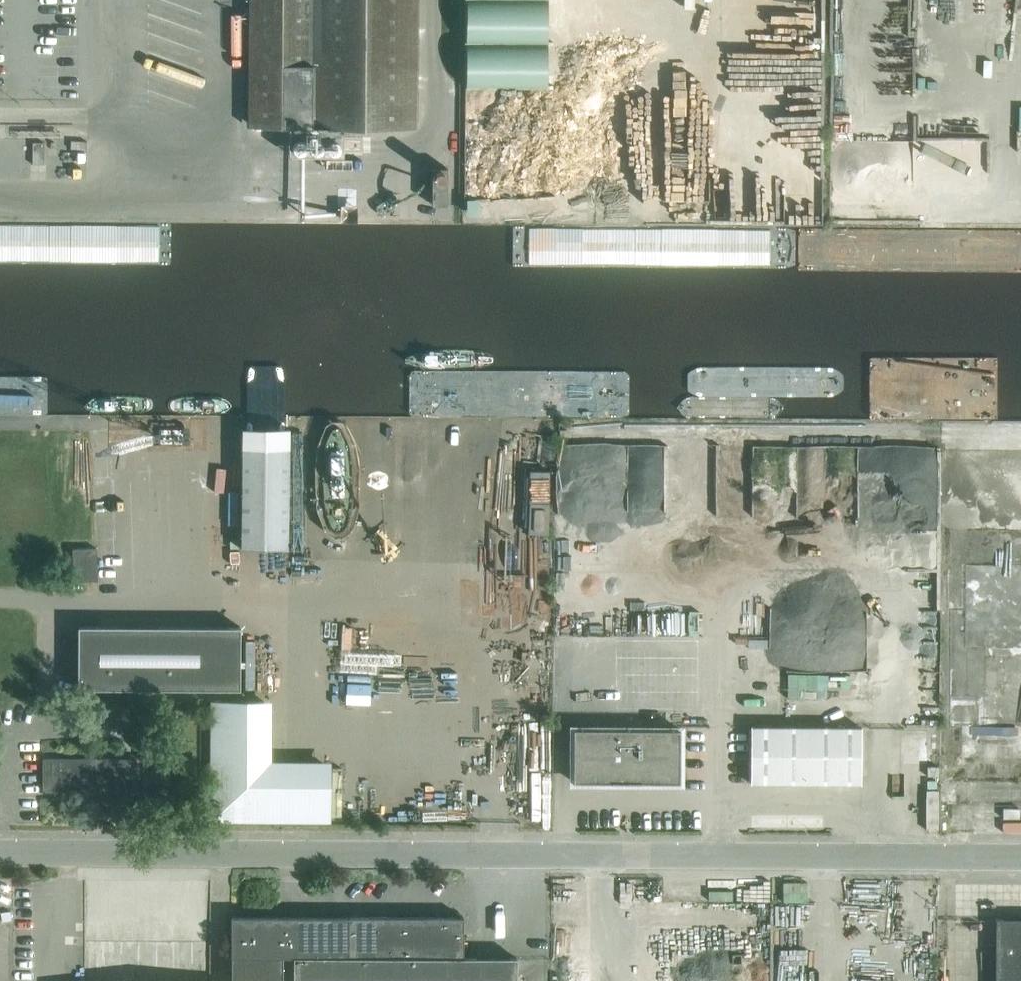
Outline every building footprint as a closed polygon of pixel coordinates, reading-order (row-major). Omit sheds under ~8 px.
[(248,129),(339,129),(338,139),(362,139),(363,129),(416,130),(417,0),(248,0),(248,129)] [(33,142),(33,164),(44,163),(44,142),(33,142)] [(447,207),(447,170),(432,170),(432,207),(447,207)] [(241,447),(241,547),(287,547),(288,447),(241,447)] [(96,548),(73,548),(74,580),(97,580),(96,548)] [(240,688),(240,626),(78,625),(78,687),(240,688)] [(210,820),(330,821),(331,768),(263,768),(263,700),(211,700),(210,820)] [(860,783),(860,727),(750,726),(750,782),(860,783)] [(680,782),(680,759),(674,759),(675,751),(680,751),(680,728),(573,728),(573,751),(578,750),(578,759),(573,759),(573,781),(620,782),(620,774),(633,774),(633,782),(680,782)] [(169,795),(170,752),(142,752),(142,758),(42,758),(42,790),(142,790),(142,795),(169,795)] [(1015,805),(1015,781),(955,780),(955,804),(1015,805)] [(516,957),(463,957),(463,917),(231,916),(231,956),(230,980),(282,980),(283,956),(293,956),(293,980),(516,980),(516,957)] [(995,918),(995,980),(1020,980),(1020,919),(995,918)]
